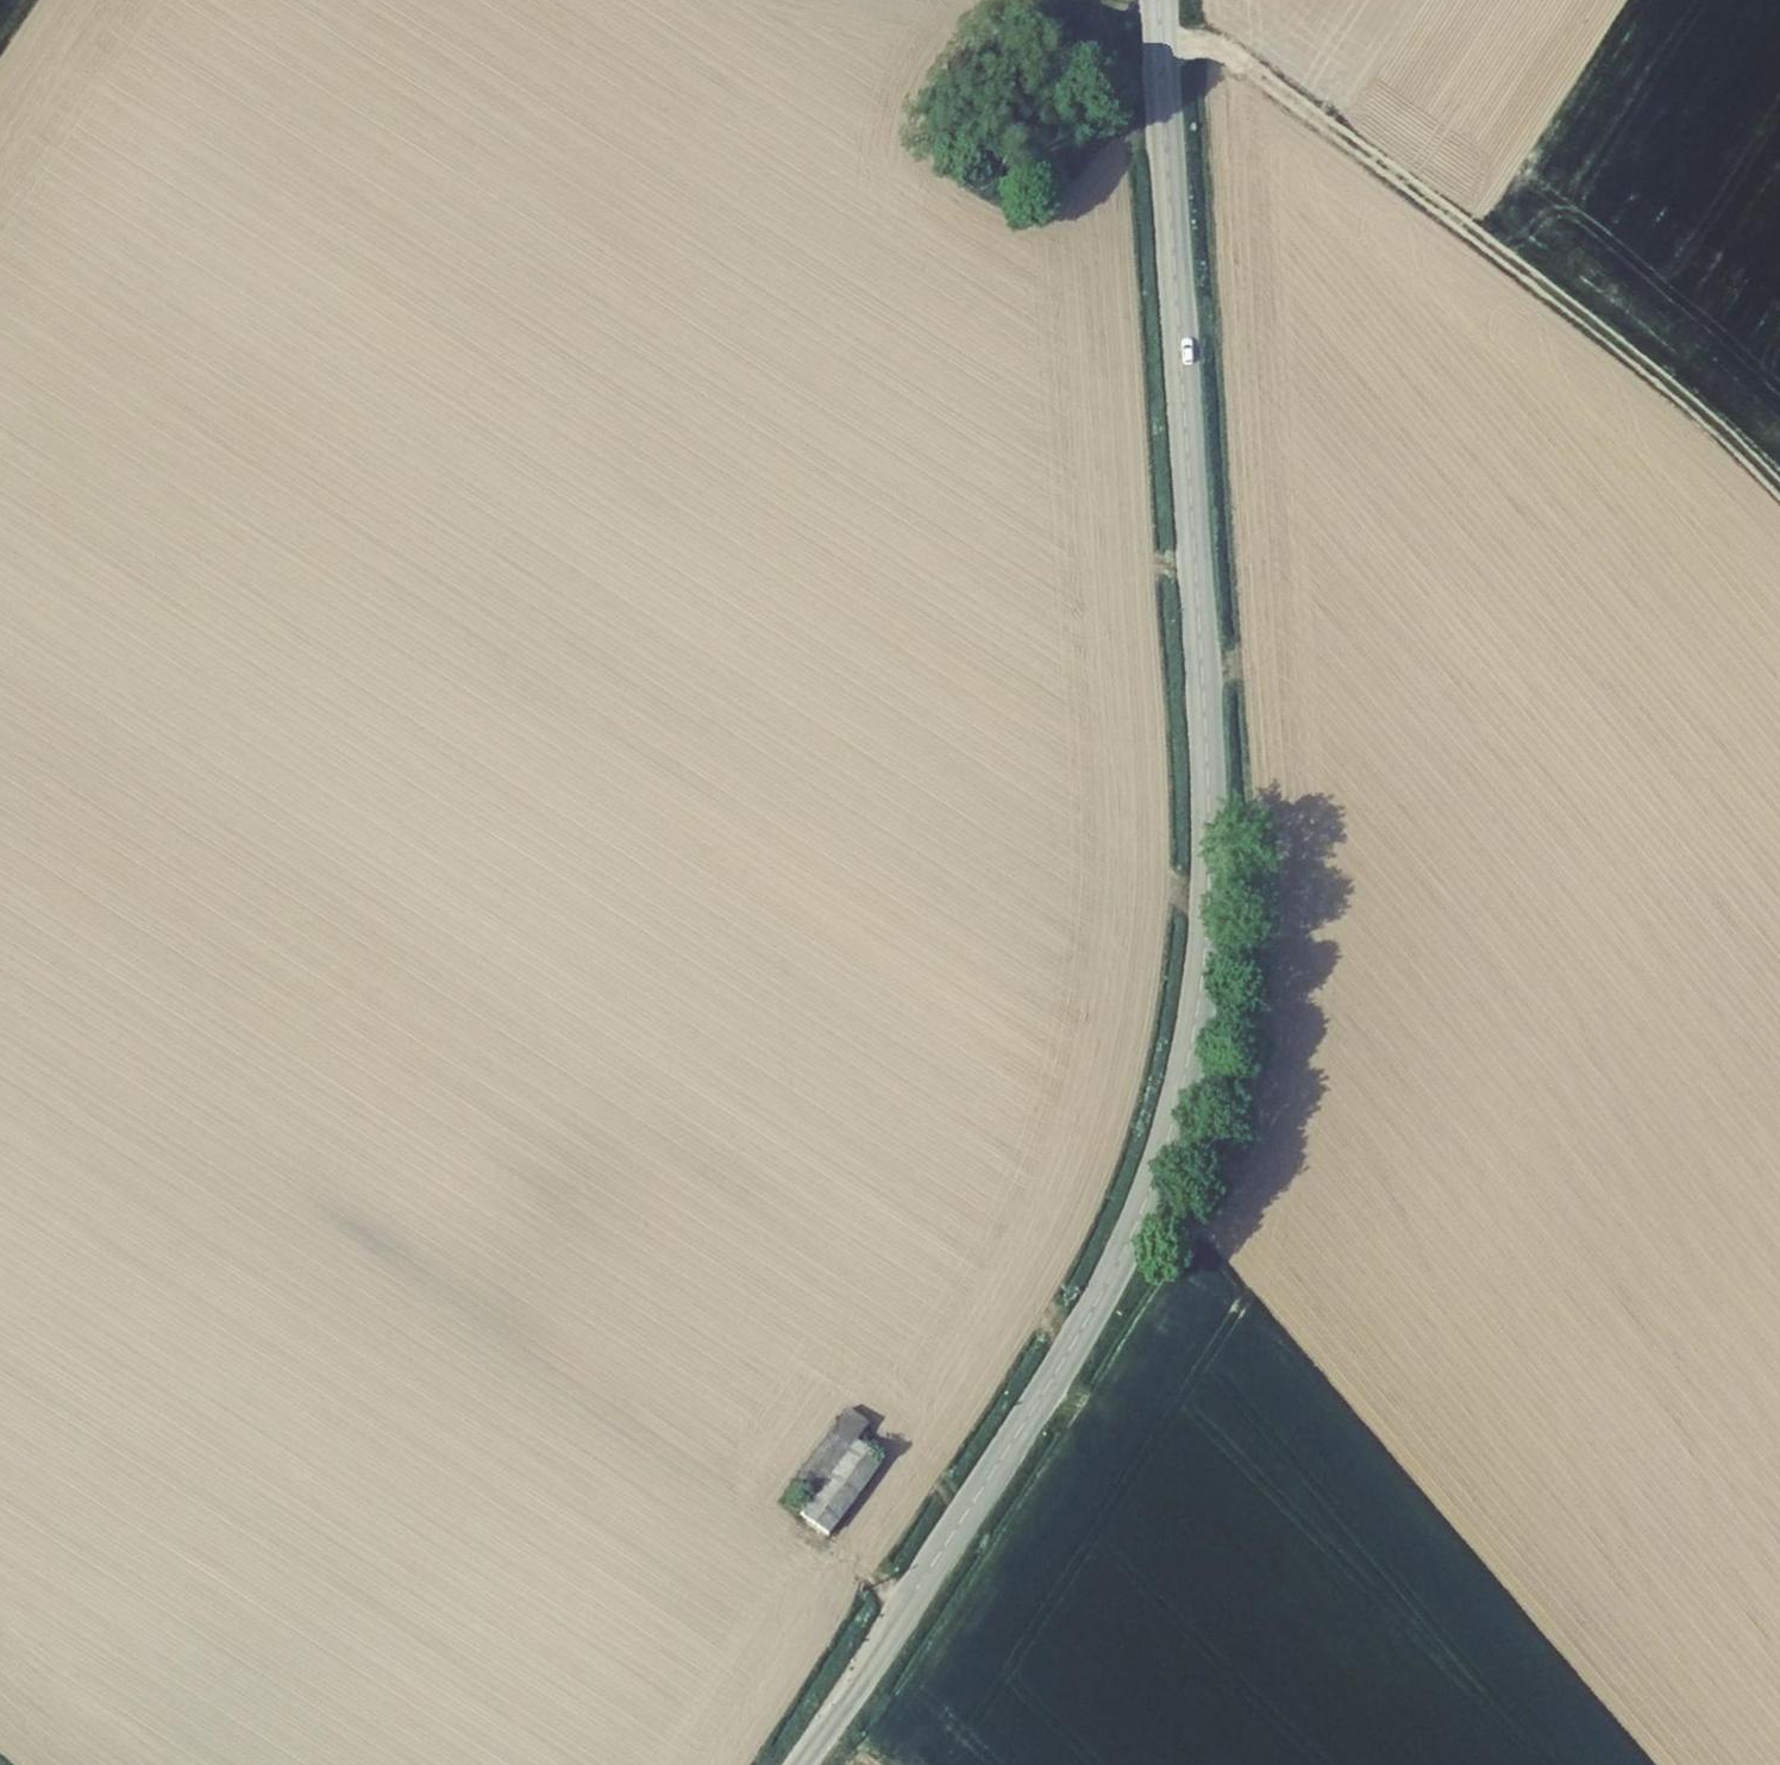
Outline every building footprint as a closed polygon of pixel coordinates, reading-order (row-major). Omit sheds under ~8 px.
[(869,1424),(852,1413),(801,1484),(809,1489),(796,1507),(835,1534),(886,1463),(859,1441),(869,1424)]
